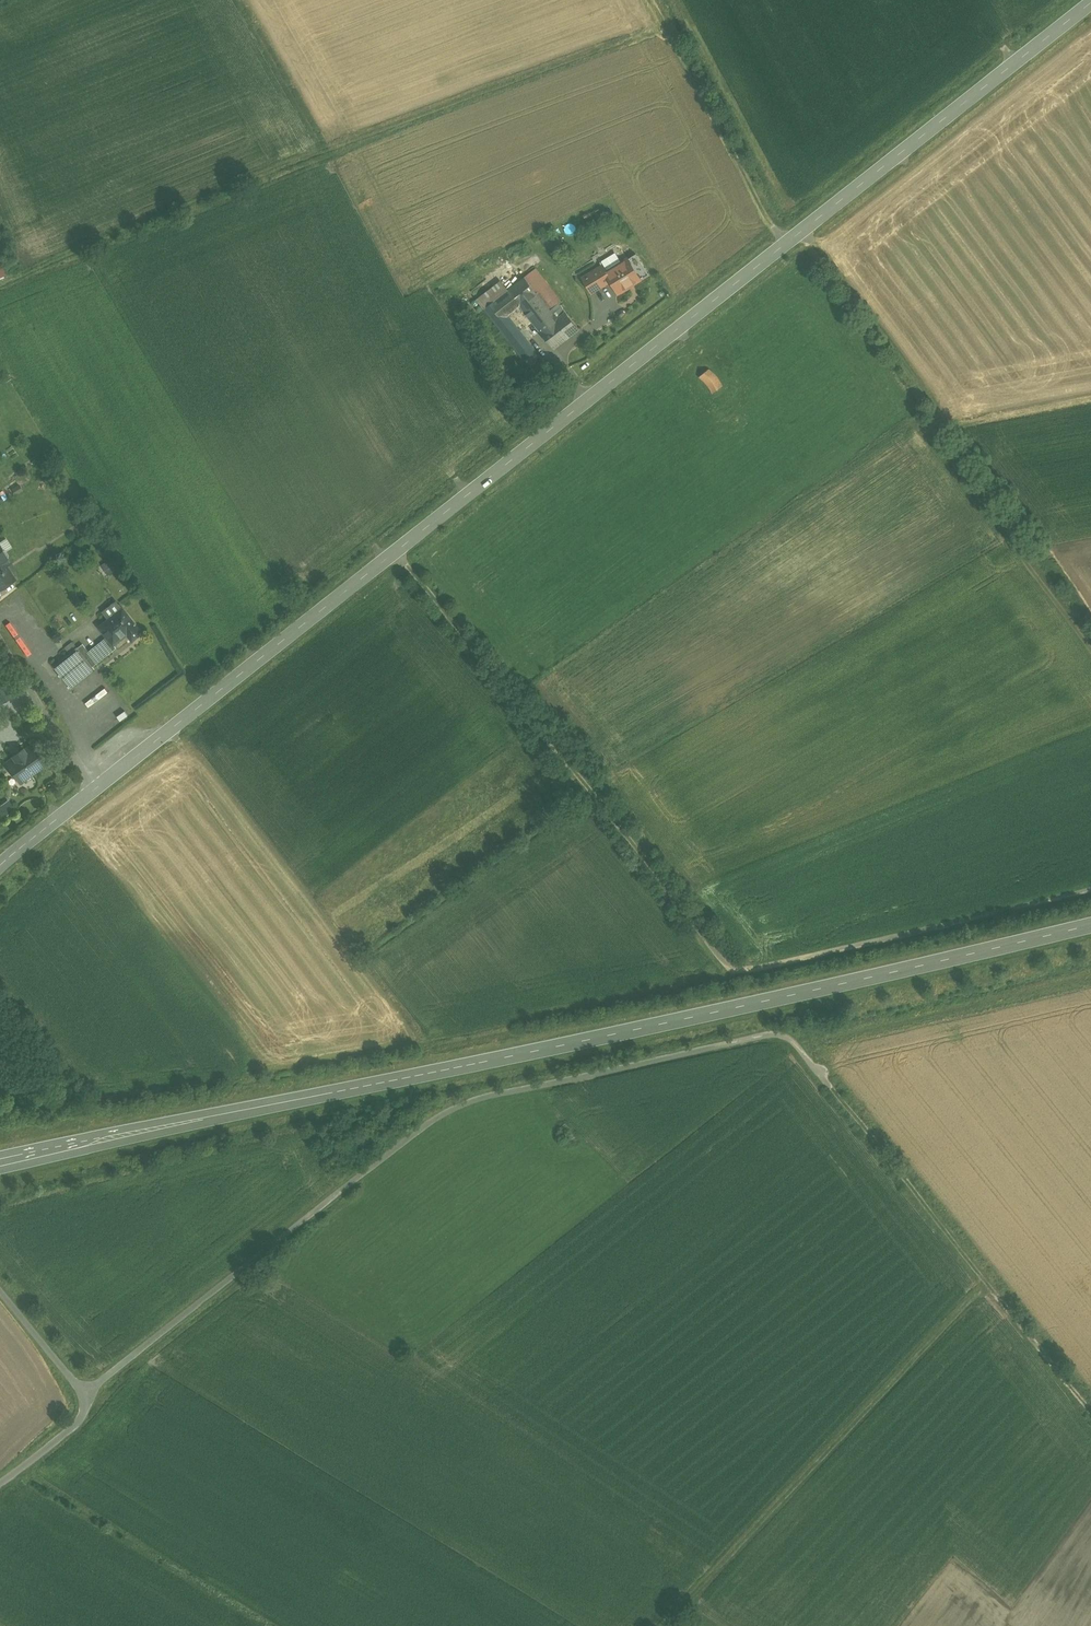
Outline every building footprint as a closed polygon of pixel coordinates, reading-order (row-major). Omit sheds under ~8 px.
[(607,272),(606,273),(611,281),(618,293),(620,292),(622,292),(627,289),(628,287),(640,279),(628,259),(607,272)] [(0,262),(0,277),(8,274),(3,261),(0,262)] [(603,265),(583,277),(593,293),(611,281),(606,273),(607,272),(603,265)] [(561,301),(537,269),(509,290),(502,282),(478,300),(525,360),(536,351),(509,315),(521,306),(554,349),(579,330),(558,303),(561,301)] [(536,351),(525,360),(530,367),(541,358),(536,351)] [(533,369),(523,376),(527,381),(536,374),(533,369)] [(715,374),(709,369),(698,378),(702,381),(705,384),(709,389),(712,394),(723,386),(721,382),(719,378),(715,374)] [(20,485),(13,489),(16,494),(23,490),(20,485)] [(88,515),(82,519),(90,531),(96,527),(88,515)] [(2,551),(0,548),(0,589),(15,580),(9,571),(6,566),(10,563),(7,559),(8,558),(8,555),(6,551),(2,550),(2,551)] [(110,561),(105,563),(108,574),(114,573),(110,561)] [(121,607),(111,615),(114,619),(101,629),(108,639),(115,647),(128,637),(133,643),(143,635),(121,607)] [(100,625),(109,618),(104,611),(94,618),(100,625)] [(29,656),(34,653),(15,620),(10,623),(29,656)] [(89,654),(83,647),(55,669),(72,690),(96,672),(94,669),(118,650),(115,647),(108,639),(89,654)] [(15,694),(0,673),(0,705),(15,694)] [(96,712),(115,697),(104,683),(85,698),(96,712)] [(20,784),(46,765),(31,744),(24,749),(23,747),(3,761),(20,784)]
